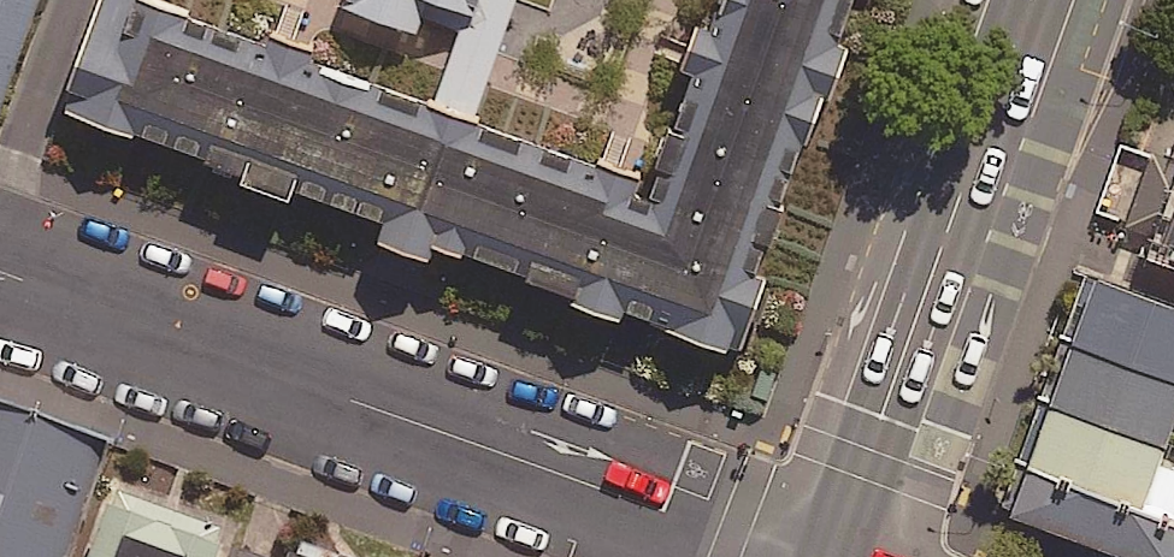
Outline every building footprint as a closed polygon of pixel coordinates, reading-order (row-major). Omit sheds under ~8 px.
[(41,0),(0,0),(0,118),(41,0)] [(54,124),(740,374),(877,0),(717,0),(654,179),(480,118),(439,104),(154,0),(100,0),(54,124)] [(343,13),(423,41),(428,26),(461,37),(439,104),(480,118),(520,0),(348,0),(343,13)] [(1152,250),(1173,259),(1173,194),(1152,250)] [(1154,462),(1169,421),(1173,423),(1173,323),(1081,291),(1036,421),(1154,462)] [(0,406),(0,556),(88,556),(126,452),(0,406)] [(1036,421),(999,529),(1081,556),(1173,556),(1173,469),(1154,462),(1036,421)] [(234,535),(122,494),(99,556),(226,556),(234,535)]
